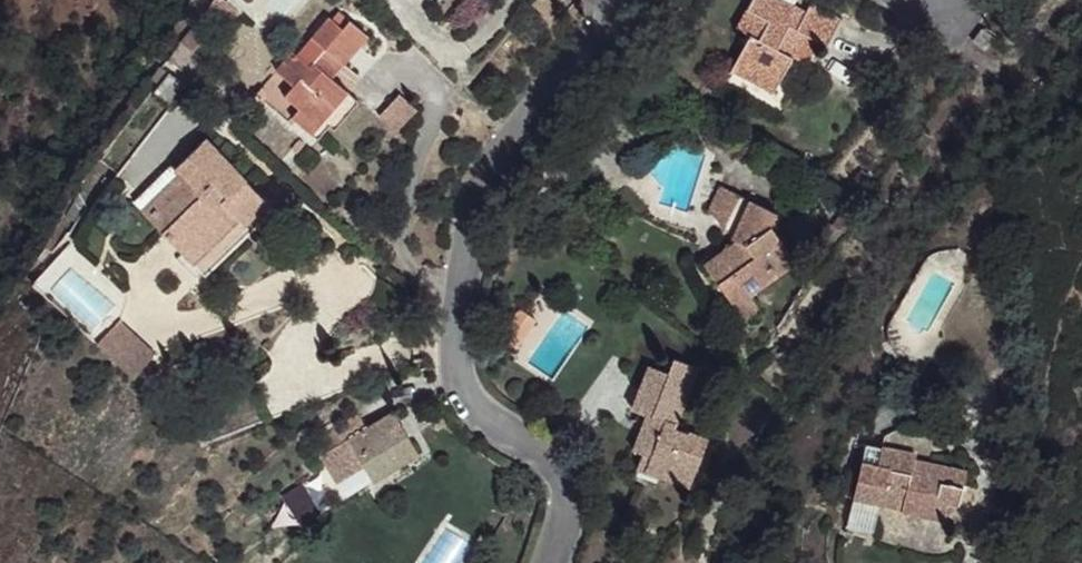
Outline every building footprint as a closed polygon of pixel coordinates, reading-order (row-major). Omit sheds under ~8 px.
[(214,2),(234,21),(248,6),(242,0),(216,0),(214,2)] [(769,0),(767,0),(747,41),(762,51),(742,86),(785,106),(814,51),(837,64),(853,34),(824,18),(818,27),(769,0)] [(382,32),(363,12),(351,23),(339,12),(323,27),(337,42),(320,59),(303,43),(283,65),(298,78),(293,89),(308,103),(298,115),(315,130),(358,83),(345,73),(345,72),(336,64),(345,52),(355,62),(382,32)] [(323,27),(305,45),(320,59),(337,42),(323,27)] [(355,62),(345,52),(336,64),(345,72),(345,73),(355,62)] [(396,96),(380,118),(398,131),(414,109),(396,96)] [(271,197),(202,132),(175,161),(186,172),(151,213),(209,270),(271,197)] [(186,172),(175,161),(140,201),(151,213),(186,172)] [(752,213),(723,197),(711,229),(736,253),(752,213)] [(791,230),(752,213),(736,253),(752,258),(718,284),(740,319),(759,309),(802,279),(779,239),(791,230)] [(752,258),(736,253),(711,271),(718,284),(752,258)] [(165,342),(129,309),(104,334),(140,369),(165,342)] [(767,322),(759,309),(740,319),(749,336),(767,322)] [(703,373),(675,364),(672,379),(654,374),(637,416),(651,425),(641,455),(650,459),(677,468),(675,475),(707,488),(720,441),(703,434),(699,443),(680,435),(703,373)] [(457,469),(421,439),(420,438),(400,458),(386,448),(351,490),(388,522),(407,498),(421,512),(457,469)] [(892,465),(844,458),(834,511),(865,515),(866,504),(891,506),(886,519),(887,528),(920,533),(925,510),(935,512),(940,479),(908,472),(905,489),(890,485),(891,471),(892,465)] [(677,468),(650,459),(644,479),(701,498),(707,488),(675,475),(677,468)] [(908,472),(891,471),(890,485),(905,489),(908,472)] [(302,483),(280,495),(296,525),(318,514),(302,483)] [(886,519),(891,506),(866,504),(865,515),(886,519)]
